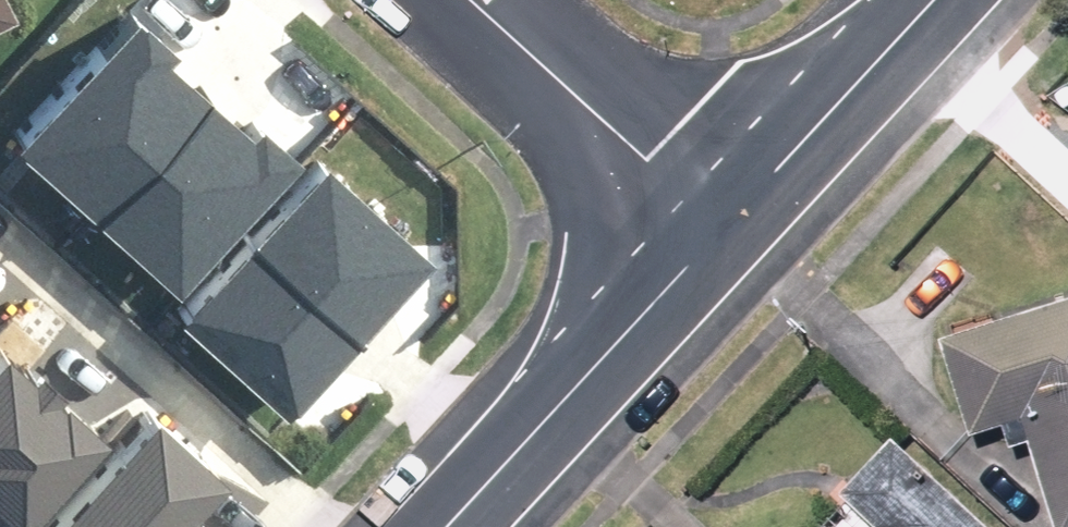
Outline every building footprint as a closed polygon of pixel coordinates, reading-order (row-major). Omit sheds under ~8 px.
[(21,9),(16,0),(0,0),(0,19),(21,9)] [(131,2),(23,123),(101,191),(198,81),(147,36),(157,25),(131,2)] [(101,191),(181,262),(289,139),(262,116),(252,127),(198,81),(101,191)] [(323,153),(188,299),(277,381),(413,235),(323,153)] [(1049,469),(1067,526),(1067,300),(956,338),(990,438),(1033,424),(1049,469)] [(0,336),(0,516),(2,518),(101,411),(8,326),(0,336)] [(28,526),(185,526),(208,502),(192,488),(219,459),(151,396),(28,526)] [(907,436),(849,496),(881,526),(1002,526),(907,436)]
